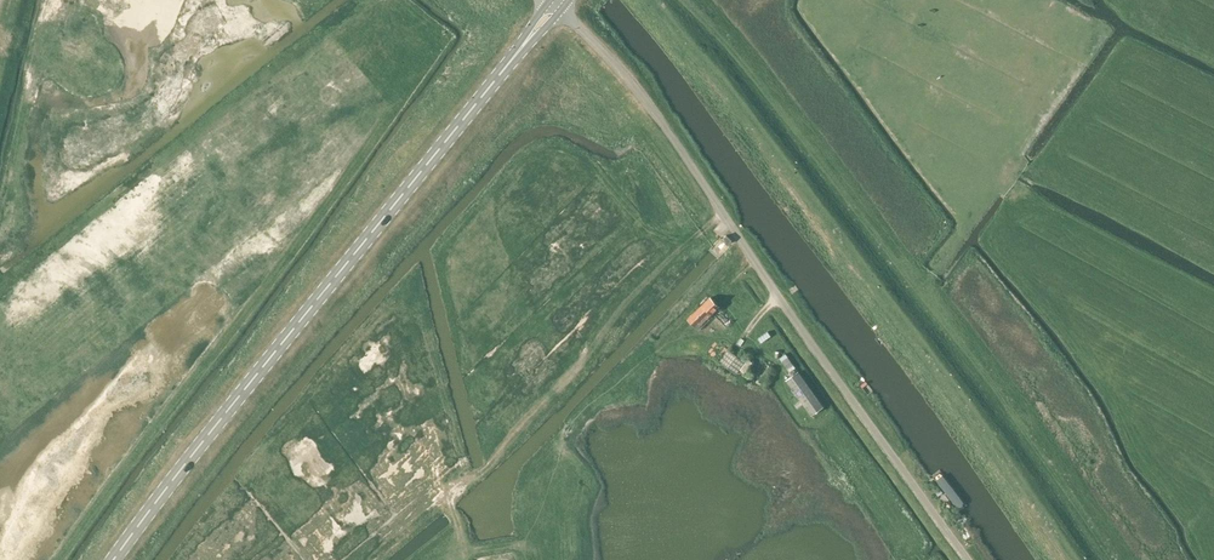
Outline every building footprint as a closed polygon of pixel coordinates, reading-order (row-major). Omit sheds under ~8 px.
[(732,240),(726,234),(722,239),(728,244),(732,240)] [(719,307),(709,297),(687,318),(697,328),(719,307)] [(733,321),(721,308),(714,315),(727,328),(733,321)] [(718,361),(736,374),(745,362),(727,349),(718,361)] [(797,372),(787,380),(812,415),(823,407),(797,372)]
